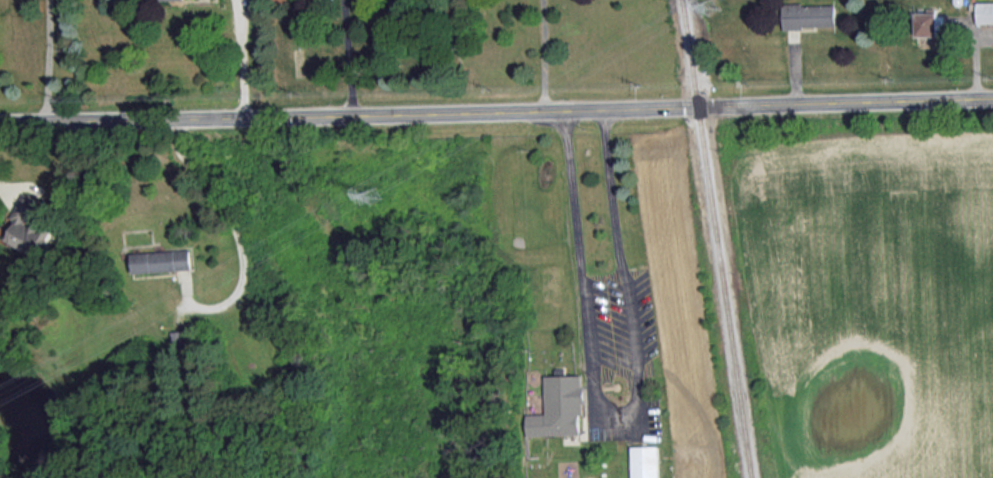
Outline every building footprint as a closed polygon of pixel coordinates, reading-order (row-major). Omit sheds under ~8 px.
[(977,1),(978,23),(992,22),(992,1),(977,1)] [(834,4),(835,15),(835,25),(783,29),(782,6),(834,4)] [(918,35),(939,35),(939,12),(918,12),(918,35)] [(43,200),(27,191),(12,216),(19,220),(8,239),(39,258),(53,234),(31,220),(43,200)] [(134,252),(135,272),(194,269),(193,249),(134,252)] [(547,375),(548,413),(529,414),(530,435),(586,434),(584,374),(547,375)] [(633,446),(633,477),(660,477),(659,445),(633,446)]
